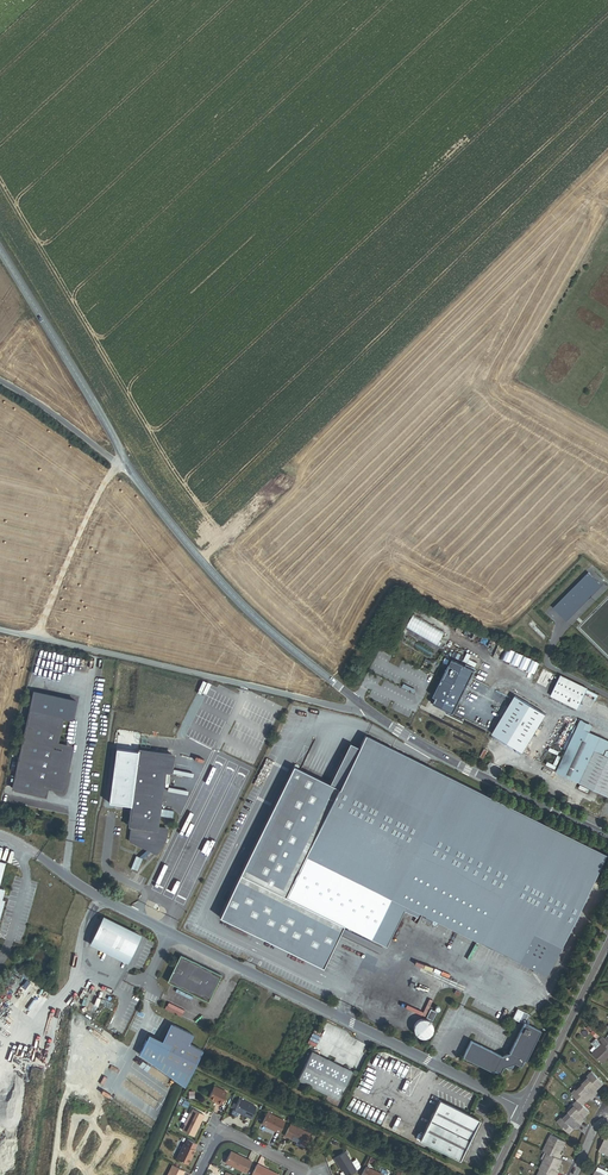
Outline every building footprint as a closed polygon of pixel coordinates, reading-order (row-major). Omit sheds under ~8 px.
[(588,571),(552,607),(566,621),(601,585),(588,571)] [(405,628),(437,644),(444,631),(412,614),(405,628)] [(454,712),(473,668),(449,658),(433,696),(434,697),(432,703),(454,712)] [(588,689),(561,676),(551,696),(578,709),(588,689)] [(404,681),(402,688),(415,692),(417,686),(404,681)] [(546,714),(515,696),(492,734),(523,753),(546,714)] [(62,716),(29,709),(25,726),(33,728),(35,720),(60,725),(62,716)] [(67,765),(67,761),(67,757),(66,754),(65,750),(64,746),(55,744),(56,743),(60,725),(35,720),(33,728),(25,726),(11,789),(36,794),(37,791),(45,790),(46,787),(46,786),(55,788),(57,785),(60,782),(62,779),(63,776),(65,772),(66,769),(67,765)] [(581,720),(578,727),(589,733),(593,726),(581,720)] [(556,771),(579,782),(594,750),(605,755),(607,750),(607,748),(607,742),(589,733),(578,727),(556,771)] [(370,939),(389,899),(392,900),(381,923),(390,928),(401,905),(545,975),(604,855),(364,738),(286,898),(370,939)] [(62,791),(72,746),(56,743),(55,744),(64,746),(65,750),(66,754),(67,757),(67,761),(67,765),(66,769),(65,772),(63,776),(62,779),(60,782),(57,785),(55,788),(46,786),(46,787),(62,791)] [(130,827),(124,841),(151,853),(157,848),(160,843),(157,841),(159,837),(163,840),(167,832),(157,830),(165,771),(161,770),(162,764),(166,764),(168,754),(135,750),(125,826),(130,827)] [(579,782),(607,796),(607,757),(605,755),(594,750),(579,782)] [(107,787),(106,806),(116,806),(117,788),(107,787)] [(126,965),(140,937),(102,918),(88,946),(126,965)] [(417,928),(425,930),(427,923),(418,921),(417,928)] [(459,934),(456,944),(464,948),(468,938),(459,934)] [(221,976),(181,957),(169,982),(209,1002),(221,976)] [(167,1002),(164,1009),(181,1016),(184,1009),(167,1002)] [(436,1012),(430,1010),(426,1018),(432,1021),(436,1012)] [(427,1020),(424,1019),(422,1019),(420,1020),(419,1020),(418,1021),(416,1023),(414,1025),(414,1027),(414,1029),(414,1031),(415,1033),(416,1034),(417,1036),(418,1036),(419,1037),(420,1038),(422,1038),(424,1038),(427,1038),(429,1037),(430,1036),(431,1035),(432,1033),(433,1031),(433,1029),(433,1027),(432,1026),(432,1025),(431,1023),(430,1022),(428,1020),(427,1020)] [(524,1063),(540,1031),(523,1023),(508,1054),(507,1054),(506,1053),(504,1054),(503,1054),(502,1055),(501,1056),(500,1057),(470,1042),(462,1058),(492,1073),(493,1072),(499,1075),(502,1067),(503,1068),(504,1069),(505,1069),(507,1070),(508,1070),(509,1069),(511,1069),(512,1068),(512,1067),(513,1065),(513,1064),(520,1067),(523,1062),(524,1063)] [(201,1052),(187,1045),(192,1036),(173,1027),(168,1029),(161,1043),(147,1036),(138,1054),(184,1087),(201,1052)] [(314,1029),(309,1039),(317,1043),(322,1033),(314,1029)] [(607,1048),(607,1047),(607,1043),(604,1039),(602,1037),(599,1040),(602,1043),(601,1044),(596,1038),(591,1043),(597,1048),(592,1052),(602,1063),(607,1057),(607,1049),(607,1048)] [(351,1072),(311,1052),(298,1080),(338,1100),(351,1072)] [(598,1088),(603,1083),(593,1072),(588,1077),(587,1076),(581,1082),(582,1083),(594,1095),(597,1092),(594,1089),(597,1087),(598,1088)] [(594,1095),(582,1083),(575,1089),(576,1090),(572,1094),(579,1101),(582,1105),(587,1100),(586,1099),(589,1097),(591,1099),(595,1096),(594,1095)] [(226,1093),(214,1087),(209,1098),(213,1101),(216,1103),(216,1104),(220,1106),(226,1093)] [(256,1108),(241,1100),(235,1111),(251,1119),(256,1108)] [(468,1141),(479,1120),(439,1100),(419,1140),(459,1160),(465,1148),(467,1150),(468,1148),(468,1147),(467,1146),(469,1144),(470,1144),(471,1142),(468,1141)] [(584,1116),(589,1111),(582,1105),(579,1101),(575,1105),(573,1104),(567,1111),(580,1124),(583,1120),(580,1118),(583,1115),(584,1116)] [(193,1136),(203,1115),(193,1110),(190,1115),(189,1114),(184,1124),(185,1125),(182,1130),(193,1136)] [(580,1124),(567,1111),(561,1118),(562,1119),(558,1123),(568,1133),(573,1128),(572,1128),(575,1125),(577,1128),(580,1124)] [(268,1113),(262,1125),(278,1133),(284,1121),(268,1113)] [(392,1113),(389,1121),(397,1125),(401,1117),(392,1113)] [(311,1134),(291,1124),(285,1136),(305,1146),(311,1134)] [(559,1153),(562,1148),(560,1147),(564,1141),(552,1135),(548,1144),(546,1143),(543,1151),(548,1154),(559,1159),(562,1154),(559,1153)] [(605,1137),(599,1149),(607,1153),(607,1154),(607,1138),(605,1137)] [(195,1145),(186,1140),(184,1145),(183,1145),(176,1160),(187,1165),(194,1150),(193,1150),(195,1145)] [(250,1162),(229,1151),(224,1163),(245,1173),(250,1162)] [(356,1161),(351,1164),(344,1153),(334,1159),(342,1171),(343,1170),(345,1174),(350,1174),(356,1172),(356,1171),(359,1169),(359,1167),(356,1161)] [(560,1159),(559,1159),(548,1154),(544,1162),(543,1161),(539,1169),(540,1169),(552,1174),(556,1174),(558,1172),(556,1171),(558,1166),(557,1166),(560,1159)] [(256,1165),(251,1174),(275,1174),(256,1165)] [(183,1172),(172,1166),(167,1174),(182,1174),(183,1172)] [(365,1167),(361,1174),(382,1174),(365,1167)]
